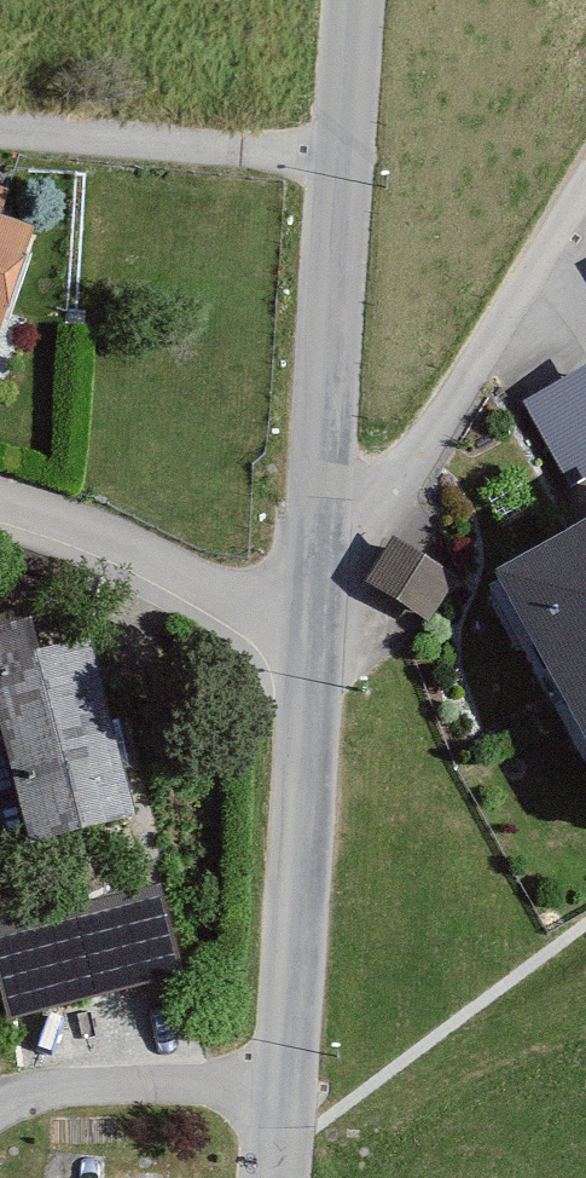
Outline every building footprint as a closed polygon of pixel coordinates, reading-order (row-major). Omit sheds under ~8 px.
[(515,411),(557,489),(585,473),(585,402),(574,379),(515,411)] [(585,727),(585,527),(500,575),(585,727)] [(432,577),(374,542),(348,585),(407,620),(432,577)] [(1,634),(0,634),(0,860),(112,831),(67,653),(10,667),(1,634)] [(138,900),(0,934),(0,1023),(159,984),(138,900)]
